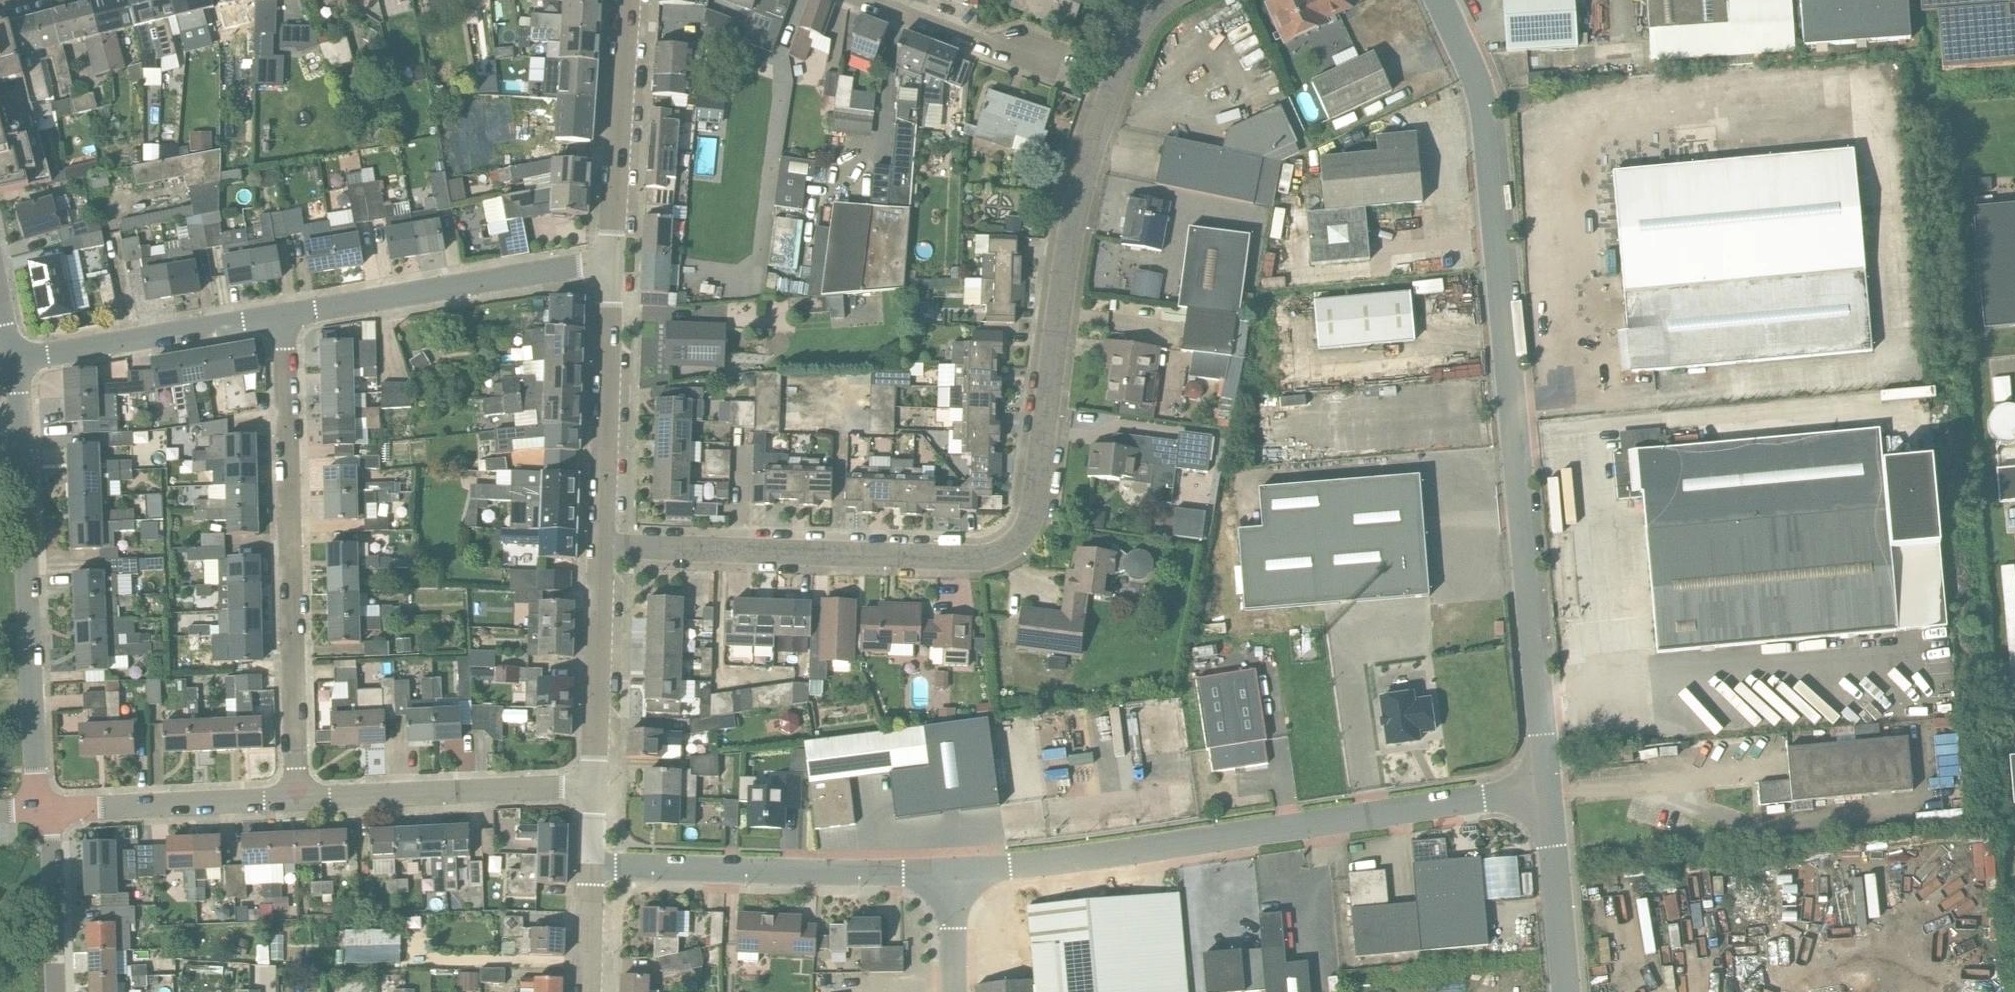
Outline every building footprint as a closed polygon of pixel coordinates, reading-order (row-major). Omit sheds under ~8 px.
[(136,29),(128,0),(110,0),(92,5),(110,73),(126,70),(116,34),(136,29)] [(155,24),(155,23),(156,22),(151,7),(155,6),(154,0),(128,0),(136,29),(142,56),(142,64),(143,70),(156,69),(156,53),(154,53),(147,26),(155,24)] [(177,18),(173,0),(154,0),(155,6),(151,7),(156,22),(155,23),(155,24),(164,59),(176,56),(168,21),(177,18)] [(177,18),(181,34),(207,27),(203,12),(214,9),(212,0),(173,0),(177,18)] [(220,5),(219,44),(229,44),(229,30),(236,28),(237,32),(244,30),(237,3),(248,0),(219,0),(220,5)] [(254,49),(254,85),(284,85),(284,57),(274,56),(275,20),(277,20),(277,0),(255,0),(256,4),(254,33),(254,49)] [(431,9),(440,6),(438,0),(429,0),(431,9)] [(492,11),(506,8),(505,0),(491,0),(492,11)] [(770,18),(777,0),(721,0),(770,18)] [(835,6),(819,0),(810,0),(789,56),(805,62),(812,41),(807,40),(810,33),(824,38),(835,6)] [(1013,5),(1037,14),(1039,9),(1073,22),(1082,0),(1015,0),(1013,5)] [(1349,0),(1275,0),(1267,4),(1285,43),(1328,23),(1326,20),(1353,7),(1349,0)] [(1577,47),(1574,0),(1504,0),(1508,51),(1577,47)] [(1727,0),(1647,0),(1648,6),(1649,31),(1650,33),(1729,28),(1727,0)] [(1907,0),(1800,0),(1801,17),(1802,17),(1804,47),(1910,41),(1907,0)] [(1921,12),(1938,11),(1943,70),(2014,65),(2014,17),(2010,17),(2009,5),(2014,5),(2014,0),(1920,0),(1921,12)] [(600,31),(602,4),(565,1),(564,16),(532,14),(531,27),(600,31)] [(95,77),(110,73),(92,5),(54,14),(63,47),(64,47),(87,41),(95,77)] [(1648,6),(1635,7),(1637,32),(1649,31),(1648,6)] [(704,41),(703,44),(733,56),(745,24),(738,21),(714,13),(706,9),(705,22),(710,24),(708,27),(704,41)] [(74,87),(64,47),(63,47),(54,14),(37,19),(45,52),(47,58),(47,59),(54,58),(63,96),(72,94),(71,88),(74,87)] [(876,62),(889,27),(861,16),(853,38),(857,39),(852,52),(876,62)] [(531,19),(520,18),(519,26),(531,27),(531,19)] [(41,60),(47,58),(45,52),(37,19),(13,25),(22,58),(33,103),(50,99),(41,60)] [(51,174),(33,103),(22,58),(13,25),(0,28),(0,194),(53,180),(51,174)] [(319,52),(319,28),(287,27),(286,51),(319,52)] [(598,61),(600,31),(531,27),(531,29),(530,39),(530,41),(548,43),(548,41),(561,42),(561,53),(560,58),(598,61)] [(530,39),(531,29),(520,28),(519,38),(530,39)] [(933,44),(904,33),(898,50),(899,51),(896,78),(900,80),(922,89),(923,74),(933,44)] [(357,73),(354,62),(347,37),(319,44),(329,69),(335,67),(338,78),(357,73)] [(700,79),(703,44),(704,41),(702,44),(693,43),(693,47),(657,45),(655,76),(700,79)] [(922,89),(917,127),(925,128),(926,117),(930,105),(943,105),(944,82),(961,88),(971,63),(957,58),(958,53),(933,44),(923,74),(922,89)] [(514,48),(496,49),(497,59),(515,58),(514,48)] [(1330,118),(1392,89),(1375,52),(1313,81),(1330,118)] [(595,101),(598,61),(560,58),(560,60),(546,59),(546,72),(554,72),(554,83),(544,83),(543,98),(595,101)] [(802,65),(794,67),(796,77),(804,76),(802,65)] [(498,92),(497,76),(488,77),(490,93),(498,92)] [(697,107),(699,88),(700,79),(655,76),(654,95),(673,96),(672,105),(688,106),(697,107)] [(837,97),(835,108),(851,110),(851,102),(854,78),(840,76),(837,97)] [(922,89),(900,80),(897,102),(898,102),(896,120),(917,127),(922,89)] [(1044,132),(1050,112),(989,92),(978,127),(966,123),(965,135),(975,137),(1011,149),(1015,135),(1044,144),(1047,133),(1044,132)] [(73,116),(99,110),(95,95),(71,100),(73,116)] [(595,101),(543,98),(514,96),(513,112),(547,114),(547,121),(547,122),(557,123),(555,140),(593,142),(595,101)] [(1298,142),(1281,105),(1225,131),(1227,134),(1224,148),(1263,158),(1298,142)] [(710,122),(721,123),(723,109),(697,107),(696,121),(698,122),(710,122)] [(650,149),(678,151),(680,122),(671,121),(672,111),(653,109),(650,149)] [(945,131),(947,111),(932,110),(930,130),(945,131)] [(917,127),(896,120),(887,209),(911,210),(917,127)] [(191,156),(215,152),(214,131),(190,132),(191,156)] [(1307,213),(1311,265),(1371,260),(1366,208),(1423,203),(1417,134),(1377,137),(1378,154),(1321,160),(1325,212),(1307,213)] [(952,145),(957,148),(962,145),(962,139),(957,136),(952,139),(952,145)] [(1263,158),(1166,137),(1156,184),(1254,203),(1263,158)] [(144,145),(144,161),(160,161),(160,145),(144,145)] [(178,159),(179,148),(179,145),(160,145),(160,161),(160,162),(178,159)] [(188,146),(179,148),(178,159),(181,158),(190,156),(188,146)] [(676,180),(678,151),(650,149),(647,203),(674,205),(676,180)] [(190,156),(181,158),(185,178),(187,191),(189,191),(219,185),(221,185),(221,181),(221,172),(221,150),(215,152),(191,156),(190,156)] [(1632,373),(1873,351),(1854,150),(1613,172),(1632,373)] [(141,151),(132,151),(132,163),(141,163),(141,151)] [(185,178),(181,158),(178,159),(160,162),(133,168),(137,188),(185,178)] [(776,207),(803,210),(807,179),(814,180),(817,163),(783,158),(776,207)] [(553,188),(589,189),(591,162),(553,160),(498,170),(500,183),(552,173),(551,188),(553,188)] [(437,173),(445,171),(443,162),(435,163),(437,173)] [(493,184),(500,183),(498,170),(490,172),(493,184)] [(348,187),(364,184),(362,172),(346,175),(348,187)] [(411,215),(419,255),(444,251),(439,220),(437,210),(452,208),(447,182),(446,172),(431,174),(433,184),(435,197),(424,199),(427,212),(411,215)] [(95,189),(111,186),(108,173),(92,176),(95,189)] [(419,255),(411,215),(409,202),(394,204),(384,206),(380,181),(373,183),(364,184),(371,221),(386,219),(393,260),(419,255)] [(371,221),(364,184),(348,187),(350,198),(352,210),(354,224),(355,224),(371,221)] [(219,185),(189,191),(194,218),(201,216),(217,214),(219,213),(219,185)] [(588,214),(589,189),(553,188),(551,188),(515,195),(503,197),(507,221),(509,231),(498,233),(502,259),(530,253),(523,218),(553,213),(588,214)] [(1162,252),(1170,206),(1171,202),(1130,195),(1121,244),(1162,252)] [(70,241),(100,232),(98,219),(72,226),(69,213),(59,216),(55,201),(55,202),(54,200),(20,210),(28,239),(62,229),(62,230),(67,229),(70,241)] [(674,206),(674,205),(647,203),(646,217),(644,256),(682,259),(682,252),(671,252),(674,206)] [(859,293),(868,207),(834,204),(822,296),(859,293)] [(1974,208),(1984,329),(2014,326),(2014,204),(1974,208)] [(887,209),(868,207),(859,293),(904,289),(906,270),(911,210),(887,209)] [(337,269),(330,228),(329,222),(304,226),(301,210),(286,212),(290,236),(305,234),(311,273),(337,269)] [(274,239),(290,236),(286,212),(261,216),(265,240),(248,243),(255,283),(281,279),(274,239)] [(203,226),(207,250),(223,247),(230,288),(255,283),(248,243),(232,245),(230,233),(221,234),(217,214),(201,216),(203,226)] [(1021,234),(1022,218),(1006,216),(1004,232),(1021,234)] [(803,274),(806,223),(778,221),(776,272),(803,274)] [(357,234),(355,224),(354,224),(330,228),(337,269),(362,265),(357,234)] [(193,252),(207,250),(203,226),(188,228),(190,240),(180,240),(182,249),(166,252),(167,255),(169,268),(174,297),(199,293),(194,262),(195,262),(193,252)] [(1188,310),(1237,316),(1240,316),(1250,236),(1189,228),(1179,308),(1188,310)] [(35,290),(73,282),(84,280),(78,250),(104,245),(100,232),(70,241),(61,244),(64,258),(30,265),(35,290)] [(982,280),(1024,281),(1025,254),(1018,254),(1018,238),(990,237),(989,255),(983,255),(982,280)] [(169,268),(167,255),(151,258),(150,247),(140,248),(139,239),(122,241),(125,264),(141,261),(143,271),(144,271),(148,301),(174,297),(169,268)] [(681,265),(682,259),(644,256),(642,306),(669,307),(668,306),(677,306),(677,294),(669,293),(671,264),(681,265)] [(916,279),(917,271),(906,270),(904,289),(911,289),(935,288),(962,286),(962,267),(953,267),(953,279),(935,280),(916,279)] [(1162,276),(1137,271),(1132,294),(1158,299),(1162,276)] [(103,310),(116,307),(111,276),(97,278),(103,310)] [(1023,308),(1024,281),(982,280),(981,304),(987,305),(987,322),(1015,323),(1016,307),(1023,308)] [(73,282),(35,290),(41,320),(79,314),(73,282)] [(929,290),(920,290),(920,303),(929,303),(929,290)] [(1319,350),(1415,341),(1410,293),(1315,302),(1319,350)] [(831,312),(832,319),(846,318),(844,295),(830,296),(831,312)] [(790,315),(831,312),(830,296),(789,299),(790,315)] [(550,329),(584,329),(585,298),(552,297),(550,329)] [(1186,323),(1188,310),(1179,308),(1164,307),(1162,320),(1186,323)] [(1236,321),(1237,316),(1188,310),(1186,323),(1182,351),(1193,353),(1230,357),(1225,382),(1221,397),(1236,400),(1245,359),(1246,359),(1251,323),(1236,321)] [(726,356),(727,327),(667,324),(666,366),(685,367),(685,355),(706,355),(726,356)] [(584,329),(550,329),(547,329),(523,332),(525,347),(532,345),(549,343),(548,361),(583,362),(584,329)] [(955,365),(997,367),(997,354),(1003,354),(1004,332),(973,331),(973,343),(956,343),(955,365)] [(364,368),(377,368),(376,341),(323,343),(323,369),(355,368),(364,368)] [(1152,406),(1159,348),(1106,342),(1102,368),(1112,369),(1108,400),(1152,406)] [(229,349),(239,410),(258,407),(255,394),(246,395),(243,376),(258,373),(254,344),(229,349)] [(228,412),(239,410),(229,349),(203,353),(208,383),(224,381),(228,412)] [(423,352),(410,361),(418,373),(431,364),(423,352)] [(193,386),(208,383),(203,353),(178,357),(188,418),(190,425),(199,424),(193,386)] [(1190,378),(1225,382),(1230,357),(1193,353),(1190,378)] [(264,355),(257,356),(258,363),(265,362),(264,355)] [(186,418),(188,418),(178,357),(153,361),(154,371),(142,373),(145,393),(145,394),(149,394),(159,393),(159,391),(173,389),(178,420),(186,418)] [(582,394),(583,362),(548,361),(547,382),(537,382),(535,375),(502,379),(502,382),(494,383),(496,398),(504,397),(540,393),(582,394)] [(996,379),(997,367),(955,365),(955,387),(1002,389),(1002,379),(996,379)] [(324,394),(355,393),(355,368),(323,369),(324,394)] [(377,368),(364,368),(364,378),(377,377),(377,368)] [(145,393),(142,373),(128,373),(129,384),(121,384),(96,385),(95,372),(66,373),(67,397),(131,394),(145,393)] [(757,384),(781,385),(782,373),(757,373),(757,375),(757,384)] [(871,385),(896,386),(910,386),(911,373),(897,373),(872,373),(871,385)] [(757,375),(743,375),(743,383),(749,388),(756,388),(757,384),(757,375)] [(397,408),(397,383),(382,383),(382,408),(397,408)] [(397,383),(397,408),(412,407),(412,384),(397,383)] [(781,385),(757,384),(756,388),(756,396),(781,397),(781,385)] [(896,386),(871,385),(871,397),(879,397),(896,398),(896,386)] [(1002,389),(955,387),(951,387),(950,410),(964,410),(995,411),(996,398),(1002,398),(1002,389)] [(703,422),(704,401),(704,389),(670,388),(670,400),(658,400),(657,421),(692,422),(703,422)] [(159,393),(149,394),(150,402),(160,401),(159,393)] [(366,418),(380,418),(380,408),(366,408),(366,393),(355,393),(324,394),(325,419),(356,419),(366,418)] [(580,427),(582,394),(540,393),(504,397),(496,398),(484,399),(486,416),(506,413),(507,415),(537,411),(538,426),(542,426),(580,427)] [(131,394),(67,397),(68,423),(100,422),(99,408),(131,406),(131,394)] [(781,409),(781,397),(756,396),(756,403),(756,408),(781,409)] [(896,398),(879,397),(871,397),(870,409),(885,410),(895,410),(896,398)] [(743,428),(743,402),(731,402),(730,427),(743,428)] [(743,428),(755,428),(755,421),(756,408),(756,403),(743,402),(743,428)] [(780,422),(781,409),(756,408),(755,421),(780,422)] [(895,410),(885,410),(870,409),(870,421),(895,422),(895,410)] [(995,423),(995,411),(964,410),(964,422),(954,422),(953,431),(1000,433),(1001,423),(995,423)] [(1995,450),(2014,451),(2014,417),(1998,416),(1995,450)] [(1212,425),(1229,429),(1231,421),(1214,417),(1212,425)] [(366,429),(380,429),(380,418),(366,418),(366,429)] [(357,444),(356,430),(356,419),(325,419),(325,445),(357,444)] [(208,435),(234,433),(233,421),(207,423),(208,435)] [(691,442),(692,422),(657,421),(657,441),(691,442)] [(755,433),(780,434),(780,422),(755,421),(755,428),(755,433)] [(895,422),(870,421),(870,433),(894,434),(895,422)] [(545,473),(575,474),(576,451),(580,451),(580,427),(542,426),(538,426),(496,430),(498,452),(498,453),(513,452),(512,441),(546,437),(545,473)] [(1932,458),(1883,463),(1880,429),(1662,449),(1660,429),(1625,432),(1627,452),(1614,453),(1618,500),(1644,498),(1658,653),(1728,646),(1733,702),(1831,693),(1833,716),(1958,703),(1932,458)] [(480,441),(492,440),(493,452),(498,452),(496,430),(480,432),(480,441)] [(1000,442),(1000,433),(953,431),(953,441),(963,441),(963,454),(972,455),(972,454),(994,455),(994,454),(994,442),(1000,442)] [(1154,465),(1154,466),(1150,501),(1172,504),(1177,468),(1208,471),(1212,435),(1180,431),(1178,441),(1164,440),(1161,466),(1154,465)] [(110,447),(133,446),(133,433),(109,434),(110,447)] [(214,462),(256,460),(256,436),(214,437),(214,462)] [(1161,466),(1164,440),(1139,437),(1137,449),(1092,444),(1088,477),(1120,481),(1120,477),(1135,479),(1136,464),(1154,466),(1154,465),(1161,466)] [(690,462),(691,442),(657,441),(656,461),(690,462)] [(70,473),(132,470),(131,461),(100,462),(100,447),(69,448),(70,473)] [(706,463),(731,464),(731,451),(706,450),(706,463)] [(788,500),(789,469),(789,455),(767,454),(766,460),(755,459),(753,505),(775,505),(775,499),(788,500)] [(1001,454),(994,454),(994,455),(972,454),(972,455),(971,479),(966,485),(977,497),(992,497),(993,481),(1001,482),(1001,454)] [(380,469),(380,456),(361,456),(361,469),(380,469)] [(487,471),(508,470),(506,457),(486,459),(487,471)] [(809,507),(811,459),(801,459),(801,469),(789,469),(788,500),(800,500),(800,506),(809,507)] [(811,459),(809,507),(819,507),(819,501),(832,501),(833,470),(820,470),(820,460),(811,459)] [(226,485),(257,484),(256,460),(214,462),(193,462),(194,473),(226,472),(226,485)] [(912,516),(914,469),(914,460),(892,460),(892,468),(890,509),(903,509),(903,515),(912,516)] [(690,483),(690,462),(656,461),(655,482),(690,483)] [(731,477),(731,464),(706,463),(705,476),(731,477)] [(868,514),(870,467),(860,467),(860,477),(847,477),(846,508),(859,508),(859,514),(868,514)] [(890,509),(892,468),(870,467),(868,514),(878,515),(878,509),(890,509)] [(2014,501),(2014,467),(1997,469),(2000,502),(2014,501)] [(396,494),(396,493),(396,482),(358,484),(358,469),(326,470),(326,495),(389,494),(396,494)] [(935,489),(936,489),(936,479),(923,479),(923,469),(914,469),(912,516),(922,516),(922,510),(934,511),(935,489)] [(71,499),(102,498),(102,496),(110,496),(110,482),(132,481),(132,470),(70,473),(71,499)] [(575,474),(545,473),(542,473),(512,472),(512,487),(479,486),(471,492),(471,498),(478,499),(504,500),(511,500),(579,503),(580,474),(575,474)] [(1245,611),(1430,596),(1420,475),(1260,488),(1263,528),(1239,530),(1245,611)] [(690,486),(690,483),(655,482),(655,503),(667,503),(667,519),(692,519),(692,517),(718,517),(718,504),(703,504),(704,486),(690,486)] [(717,499),(729,499),(730,483),(718,482),(717,499)] [(194,511),(257,509),(257,484),(226,485),(226,500),(194,501),(194,511)] [(977,512),(977,497),(966,485),(961,490),(936,489),(935,489),(934,511),(933,518),(961,519),(961,511),(977,512)] [(389,494),(326,495),(327,520),(367,519),(367,505),(378,505),(378,503),(390,503),(400,502),(400,493),(396,493),(396,494),(389,494)] [(145,521),(163,520),(162,495),(144,496),(145,521)] [(72,524),(103,523),(102,498),(71,499),(72,524)] [(471,498),(463,527),(478,527),(478,499),(471,498)] [(479,500),(479,509),(488,509),(488,500),(479,500)] [(577,532),(579,503),(511,500),(511,509),(511,515),(525,515),(525,530),(577,532)] [(1204,532),(1207,512),(1176,508),(1174,528),(1204,532)] [(257,509),(194,511),(195,522),(227,522),(227,536),(258,535),(257,509)] [(121,522),(134,522),(133,511),(120,512),(121,522)] [(366,531),(389,530),(389,518),(366,520),(366,531)] [(103,523),(72,524),(73,550),(115,549),(114,532),(123,532),(123,533),(134,532),(134,522),(121,522),(103,523)] [(165,542),(164,523),(145,523),(146,543),(165,542)] [(577,532),(525,530),(502,529),(502,544),(540,546),(539,558),(576,559),(577,532)] [(202,548),(225,548),(225,535),(201,535),(202,548)] [(1064,610),(1086,612),(1090,613),(1092,600),(1123,604),(1124,577),(1130,581),(1136,584),(1143,582),(1150,580),(1156,572),(1156,560),(1153,555),(1149,551),(1141,549),(1137,549),(1132,552),(1130,554),(1114,543),(1114,547),(1101,543),(1080,544),(1077,565),(1069,567),(1064,610)] [(379,568),(392,568),(407,568),(407,561),(407,558),(379,559),(379,556),(360,557),(359,544),(328,545),(329,569),(360,569),(379,568)] [(219,586),(228,585),(259,584),(258,559),(228,560),(225,560),(225,548),(202,548),(187,549),(187,561),(219,561),(219,586)] [(165,559),(156,559),(156,570),(165,570),(165,559)] [(118,597),(117,576),(137,575),(136,560),(101,561),(101,573),(74,574),(75,599),(118,597)] [(392,568),(379,568),(380,579),(392,579),(392,568)] [(330,595),(361,594),(360,569),(329,569),(330,595)] [(571,572),(539,571),(538,590),(544,591),(571,592),(571,572)] [(229,611),(260,610),(259,584),(228,585),(229,611)] [(198,596),(212,596),(211,585),(198,586),(198,596)] [(543,603),(544,591),(538,590),(517,590),(516,603),(530,604),(529,629),(574,631),(574,604),(543,603)] [(330,618),(361,617),(361,594),(330,595),(330,618)] [(163,609),(166,607),(166,595),(155,595),(155,602),(163,609)] [(76,623),(119,621),(118,608),(139,607),(138,596),(126,597),(118,597),(75,599),(76,623)] [(649,619),(683,620),(684,599),(649,598),(649,619)] [(754,647),(756,601),(735,600),(734,624),(726,624),(725,646),(754,647)] [(840,607),(840,603),(836,603),(836,600),(827,600),(827,603),(825,603),(825,607),(813,607),(813,603),(797,602),(796,637),(812,637),(810,693),(823,694),(824,659),(851,660),(853,608),(840,607)] [(775,648),(775,636),(776,602),(756,601),(754,647),(775,648)] [(796,637),(797,602),(776,602),(775,636),(796,637)] [(864,609),(863,652),(890,653),(890,645),(934,646),(934,649),(944,649),(943,665),(969,666),(970,619),(936,618),(936,622),(920,622),(921,605),(880,604),(880,609),(864,609)] [(1086,612),(1064,610),(1022,605),(1017,647),(1081,655),(1086,612)] [(381,617),(393,617),(393,606),(380,606),(381,617)] [(704,620),(714,621),(714,608),(704,608),(704,620)] [(219,611),(219,625),(220,636),(230,636),(260,635),(260,610),(229,611),(219,611)] [(361,617),(330,618),(331,643),(362,643),(361,631),(381,630),(381,628),(393,628),(393,617),(381,617),(361,617)] [(683,640),(683,620),(649,619),(648,639),(683,640)] [(714,633),(714,621),(704,620),(703,633),(714,633)] [(108,647),(141,645),(140,635),(119,636),(119,621),(76,623),(77,648),(108,647)] [(189,637),(211,637),(210,626),(189,626),(189,637)] [(573,658),(574,631),(529,629),(528,656),(573,658)] [(140,635),(141,645),(151,645),(151,635),(140,635)] [(260,635),(230,636),(230,647),(230,662),(261,661),(260,635)] [(410,638),(397,639),(398,654),(411,652),(410,638)] [(682,661),(683,640),(648,639),(648,659),(682,661)] [(986,639),(976,639),(976,649),(986,649),(986,639)] [(366,656),(389,656),(389,642),(365,642),(366,656)] [(151,645),(151,655),(164,654),(164,644),(151,645)] [(108,647),(77,648),(78,673),(109,672),(130,671),(129,656),(151,655),(151,645),(141,645),(108,647)] [(702,661),(713,661),(713,649),(703,649),(702,661)] [(471,667),(495,667),(494,651),(471,651),(470,657),(471,667)] [(1067,658),(1051,656),(1050,669),(1066,671),(1067,658)] [(471,679),(471,667),(470,657),(458,658),(459,673),(459,702),(472,701),(471,694),(472,694),(471,679)] [(682,681),(682,661),(648,659),(647,680),(682,681)] [(713,674),(713,661),(702,661),(702,674),(713,674)] [(495,680),(495,667),(471,667),(471,679),(495,680)] [(359,744),(358,690),(357,668),(335,669),(335,682),(349,682),(349,698),(333,699),(334,745),(359,744)] [(1268,763),(1264,740),(1267,740),(1256,669),(1196,678),(1207,749),(1209,748),(1213,771),(1268,763)] [(500,688),(526,689),(526,672),(500,672),(500,688)] [(945,690),(946,673),(936,672),(935,690),(945,690)] [(239,720),(240,750),(264,749),(263,719),(247,720),(246,693),(261,692),(260,676),(236,677),(239,720)] [(215,751),(240,750),(239,720),(236,677),(225,678),(227,720),(214,721),(215,751)] [(410,681),(395,682),(396,716),(408,716),(409,742),(435,741),(434,709),(434,699),(433,678),(423,679),(423,700),(411,701),(410,681)] [(433,678),(434,699),(442,699),(441,678),(433,678)] [(383,719),(396,718),(394,679),(382,679),(382,689),(358,690),(359,744),(385,743),(383,719)] [(681,702),(682,681),(647,680),(646,701),(681,702)] [(148,705),(161,705),(161,681),(147,681),(148,705)] [(538,708),(572,709),(572,682),(538,681),(527,681),(527,692),(527,707),(538,708)] [(809,703),(810,684),(794,683),(794,705),(809,703)] [(165,753),(191,752),(189,689),(187,689),(188,722),(164,723),(165,753)] [(215,751),(214,721),(199,721),(197,689),(189,689),(191,752),(215,751)] [(1414,701),(1413,693),(1381,697),(1388,745),(1420,741),(1419,733),(1434,730),(1430,699),(1414,701)] [(82,757),(109,756),(106,694),(84,694),(85,710),(95,710),(95,727),(81,727),(82,757)] [(106,694),(109,756),(134,755),(133,723),(121,723),(120,694),(106,694)] [(711,717),(712,704),(701,704),(701,706),(700,719),(711,717)] [(485,731),(485,707),(472,707),(473,731),(485,731)] [(460,708),(445,709),(434,709),(435,741),(461,740),(460,708)] [(571,736),(572,709),(538,708),(537,723),(526,722),(526,731),(538,731),(538,735),(571,736)] [(939,723),(956,724),(956,710),(939,710),(939,723)] [(800,728),(798,716),(787,712),(779,720),(780,731),(791,735),(800,728)] [(732,714),(721,716),(711,717),(700,719),(690,720),(692,734),(733,728),(732,714)] [(989,719),(804,743),(810,783),(850,779),(891,773),(897,820),(1000,806),(989,719)] [(682,747),(683,733),(629,732),(628,758),(663,760),(663,746),(672,746),(682,747)] [(275,734),(264,734),(265,748),(275,747),(275,734)] [(1813,810),(1813,800),(1913,790),(1908,737),(1787,748),(1791,780),(1759,783),(1761,805),(1792,802),(1793,811),(1813,810)] [(1940,743),(1942,784),(1961,783),(1959,742),(1940,743)] [(1623,762),(1634,760),(1632,746),(1622,747),(1623,762)] [(647,798),(696,799),(696,777),(718,777),(718,754),(691,758),(691,770),(680,772),(648,771),(647,798)] [(783,790),(757,790),(758,778),(741,777),(740,801),(751,801),(750,828),(782,829),(783,808),(799,809),(800,779),(782,778),(783,790)] [(856,825),(850,779),(810,783),(816,830),(856,825)] [(696,825),(696,799),(647,798),(646,824),(678,825),(696,825)] [(738,827),(739,801),(725,800),(724,827),(738,827)] [(537,854),(567,854),(568,825),(520,824),(519,838),(537,838),(537,854)] [(445,827),(447,890),(458,890),(457,857),(471,857),(469,825),(445,827)] [(435,891),(447,890),(445,827),(420,828),(422,859),(432,859),(433,878),(435,878),(435,891)] [(397,860),(422,859),(420,828),(396,829),(397,860)] [(482,852),(495,852),(495,828),(481,828),(482,852)] [(395,860),(397,860),(396,829),(369,830),(371,861),(386,861),(386,864),(395,863),(395,860)] [(321,834),(323,865),(348,864),(347,833),(321,834)] [(298,866),(323,865),(321,834),(296,835),(298,866)] [(284,867),(298,866),(296,835),(271,836),(272,868),(273,883),(284,882),(284,867)] [(247,885),(273,883),(272,868),(271,836),(244,838),(245,866),(234,866),(236,899),(248,898),(247,885)] [(236,899),(234,866),(222,867),(220,839),(196,840),(197,880),(221,879),(222,899),(236,899)] [(197,880),(196,840),(168,841),(169,845),(153,846),(154,867),(155,877),(166,877),(166,871),(168,871),(168,873),(183,872),(184,890),(188,890),(188,903),(198,903),(197,889),(197,880)] [(154,867),(153,846),(135,846),(136,856),(116,857),(115,843),(85,845),(86,869),(154,867)] [(567,854),(537,854),(521,853),(521,869),(509,869),(509,893),(536,894),(536,883),(566,883),(567,854)] [(1481,857),(1413,863),(1417,903),(1421,951),(1489,945),(1481,857)] [(469,885),(484,884),(483,861),(468,861),(469,885)] [(1487,902),(1524,901),(1522,861),(1486,862),(1487,902)] [(86,896),(101,895),(101,908),(130,907),(129,895),(120,895),(119,881),(137,881),(137,878),(155,877),(154,867),(86,869),(86,896)] [(1421,951),(1417,903),(1385,906),(1382,875),(1350,878),(1356,957),(1421,951)] [(388,893),(399,893),(398,880),(387,880),(388,893)] [(398,880),(399,893),(408,892),(409,892),(409,880),(398,880)] [(324,883),(324,897),(335,896),(334,882),(324,883)] [(312,897),(324,897),(324,883),(311,884),(312,897)] [(273,885),(274,898),(275,898),(283,897),(282,884),(273,885)] [(264,898),(274,898),(273,885),(263,885),(264,898)] [(197,889),(198,903),(207,902),(207,889),(197,889)] [(1180,893),(1028,907),(1035,980),(977,985),(978,991),(1189,991),(1180,893)] [(288,898),(274,899),(275,911),(288,910),(288,898)] [(324,903),(325,914),(333,913),(332,903),(324,903)] [(131,935),(131,923),(136,923),(135,907),(130,907),(101,908),(101,924),(87,925),(88,952),(116,951),(131,951),(131,935)] [(643,937),(656,938),(655,957),(660,957),(678,954),(679,938),(675,938),(676,911),(644,910),(643,937)] [(711,947),(722,944),(724,913),(712,913),(711,947)] [(1282,913),(1259,915),(1262,950),(1285,948),(1282,913)] [(815,956),(817,926),(801,925),(801,916),(740,914),(738,952),(740,952),(740,959),(761,960),(761,953),(815,956)] [(564,955),(565,929),(523,928),(523,916),(504,916),(503,937),(516,937),(515,954),(564,955)] [(849,948),(870,948),(869,920),(848,920),(848,923),(845,923),(845,925),(831,925),(831,936),(831,949),(831,952),(849,952),(849,948)] [(869,920),(870,948),(870,973),(904,973),(904,948),(882,948),(882,920),(869,920)] [(346,963),(401,962),(400,929),(345,930),(345,931),(346,945),(346,963)] [(831,949),(831,936),(819,936),(819,949),(831,949)] [(250,943),(235,939),(231,955),(245,959),(250,943)] [(270,945),(257,945),(258,965),(270,965),(270,945)] [(703,967),(704,962),(701,949),(678,954),(660,957),(663,970),(692,964),(693,969),(703,967)] [(1265,991),(1263,966),(1262,950),(1203,955),(1206,991),(1252,991),(1265,991)] [(89,978),(117,977),(116,951),(88,952),(89,978)] [(1308,962),(1263,966),(1265,991),(1310,991),(1308,962)] [(148,975),(148,966),(132,966),(133,977),(147,977),(147,975),(148,975)] [(505,983),(506,967),(481,967),(481,982),(505,983)] [(458,973),(458,991),(479,991),(479,973),(458,973)] [(117,978),(117,977),(89,978),(90,991),(118,991),(117,978)] [(133,988),(148,987),(148,977),(147,977),(133,977),(133,988)] [(564,978),(520,977),(520,989),(534,989),(534,991),(563,991),(564,978)] [(650,978),(622,977),(621,991),(650,991),(650,978)] [(319,978),(308,978),(308,989),(319,989),(319,978)] [(691,981),(687,991),(697,991),(700,984),(691,981)]
